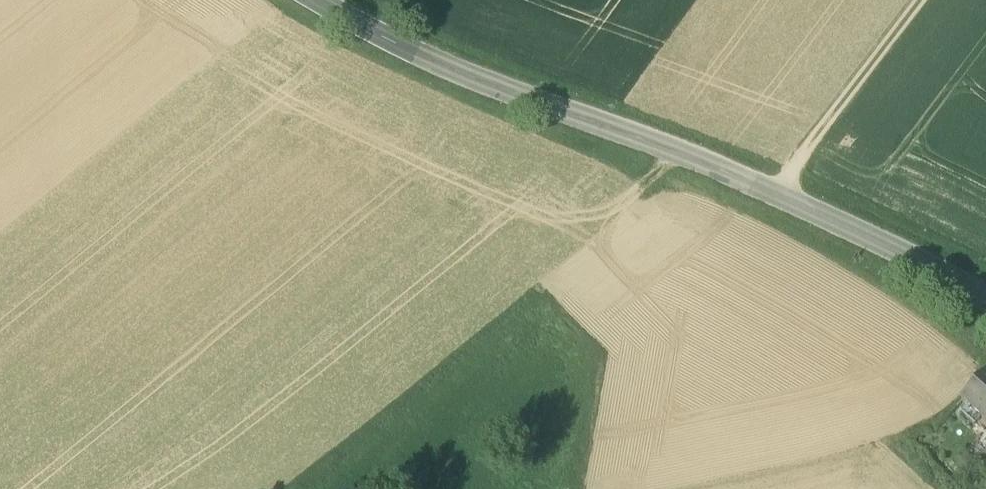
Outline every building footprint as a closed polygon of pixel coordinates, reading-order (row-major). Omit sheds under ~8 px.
[(962,403),(968,408),(962,414),(976,427),(981,421),(985,425),(985,377),(962,403)] [(974,465),(985,476),(985,453),(974,465)]
